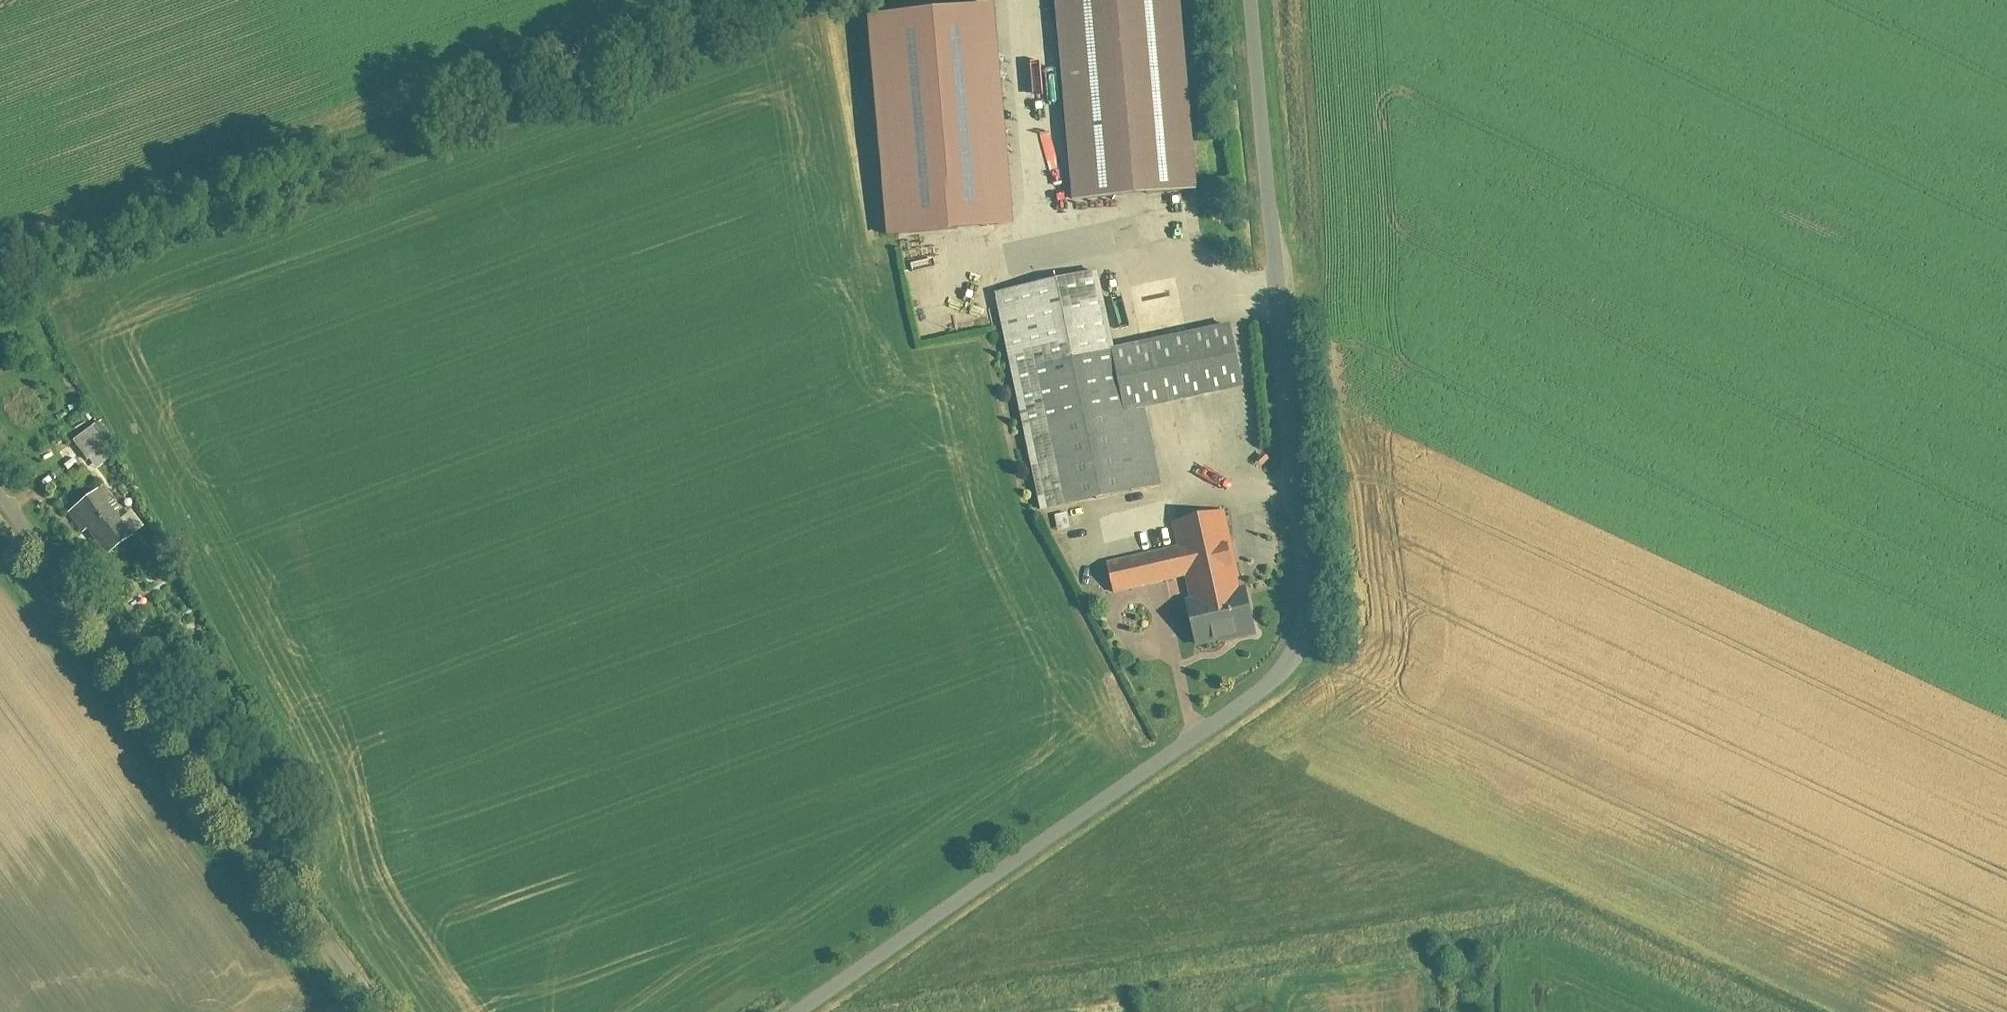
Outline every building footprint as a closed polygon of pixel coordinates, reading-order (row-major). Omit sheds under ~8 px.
[(1076,200),(1205,189),(1188,0),(1059,0),(1076,200)] [(1117,273),(1007,294),(1050,514),(1160,492),(1145,418),(1255,396),(1242,330),(1132,351),(1117,273)] [(101,485),(70,511),(111,559),(142,532),(101,485)] [(1177,526),(1181,547),(1112,561),(1119,595),(1188,581),(1202,648),(1263,636),(1237,513),(1177,526)]
